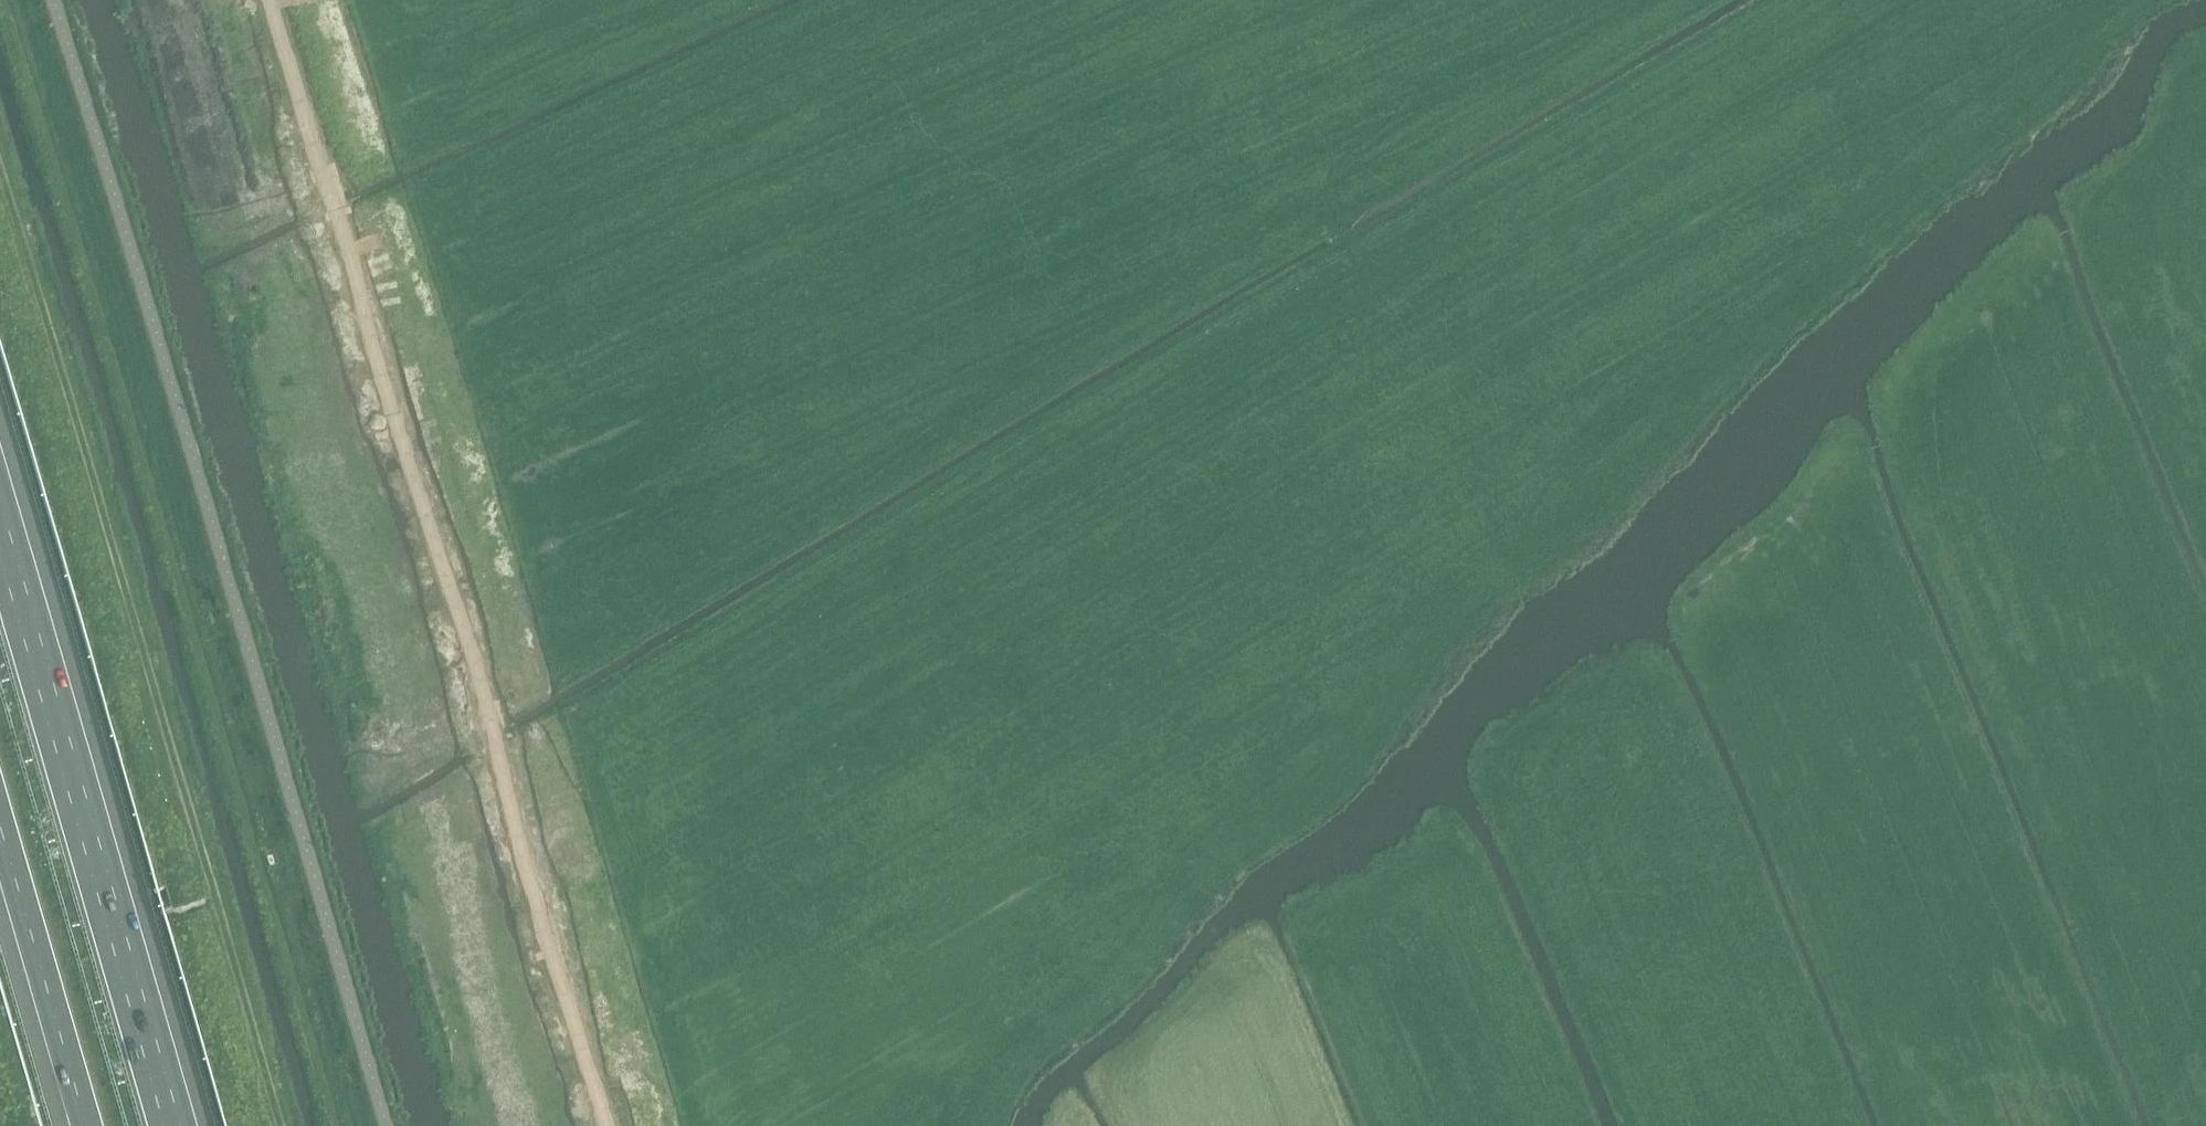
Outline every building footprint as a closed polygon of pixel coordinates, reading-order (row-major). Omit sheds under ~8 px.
[(165,883),(156,886),(163,910),(172,907),(165,883)]
